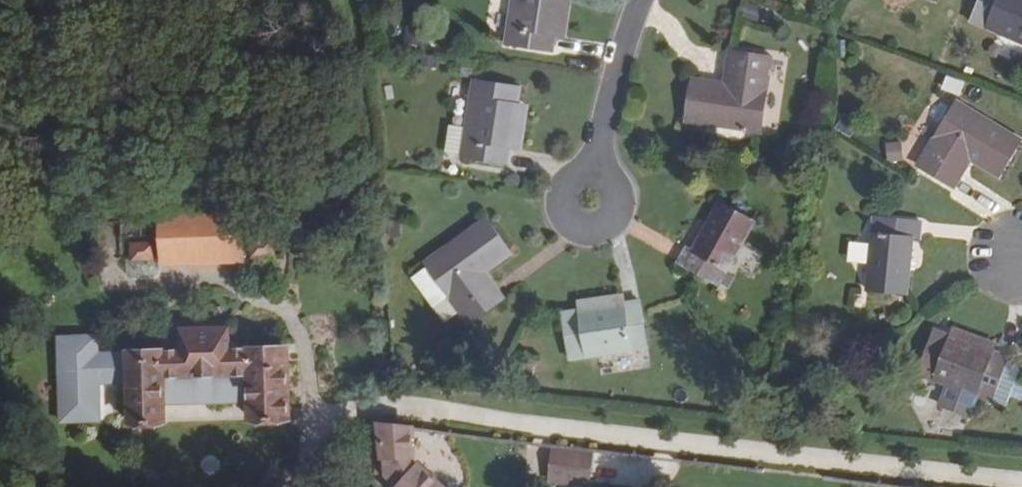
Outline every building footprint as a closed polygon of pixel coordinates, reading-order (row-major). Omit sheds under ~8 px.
[(553,52),(555,36),(561,0),(513,0),(506,44),(553,52)] [(574,0),(561,0),(555,36),(568,38),(574,0)] [(972,22),(1021,44),(1021,0),(982,0),(972,22)] [(694,80),(688,123),(761,133),(766,92),(768,92),(773,59),(731,53),(726,84),(694,80)] [(457,65),(455,79),(475,81),(476,68),(457,65)] [(509,164),(512,151),(518,103),(520,89),(475,81),(462,157),(509,164)] [(523,152),(531,105),(518,103),(512,151),(523,152)] [(1021,142),(1021,141),(960,103),(935,144),(933,143),(919,166),(955,188),(972,161),(1000,176),(1021,142)] [(883,144),(885,162),(900,160),(898,142),(883,144)] [(755,222),(721,202),(693,251),(687,248),(677,264),(719,287),(721,285),(729,290),(736,277),(727,272),(755,222)] [(243,264),(241,215),(190,217),(191,253),(163,254),(163,266),(243,264)] [(163,254),(191,253),(190,217),(161,218),(163,254)] [(922,223),(874,219),(866,291),(908,295),(913,240),(920,240),(922,223)] [(512,255),(485,220),(425,264),(429,269),(414,279),(446,320),(459,312),(469,325),(503,299),(486,274),(512,255)] [(273,256),(273,241),(250,241),(250,257),(273,256)] [(154,261),(153,244),(132,245),(132,261),(154,261)] [(864,261),(865,245),(847,244),(846,260),(864,261)] [(577,301),(579,311),(626,303),(625,293),(577,301)] [(647,349),(640,301),(626,303),(579,311),(563,313),(570,360),(647,349)] [(953,327),(950,337),(995,353),(998,344),(953,327)] [(166,376),(248,374),(249,404),(250,419),(290,419),(288,350),(229,352),(229,330),(182,331),(183,352),(129,354),(130,422),(166,421),(166,406),(166,376)] [(1009,358),(995,353),(950,337),(935,331),(919,376),(993,403),(1007,363),(1009,358)] [(104,352),(103,334),(61,335),(63,423),(106,422),(106,384),(126,384),(126,351),(104,352)] [(1007,405),(1021,368),(1007,363),(994,400),(1007,405)] [(166,376),(166,406),(249,404),(248,374),(166,376)] [(381,458),(415,457),(414,428),(378,425),(379,428),(355,437),(357,456),(381,455),(381,458)] [(589,486),(590,449),(546,447),(544,485),(589,486)] [(674,485),(675,459),(592,455),(591,481),(674,485)]
